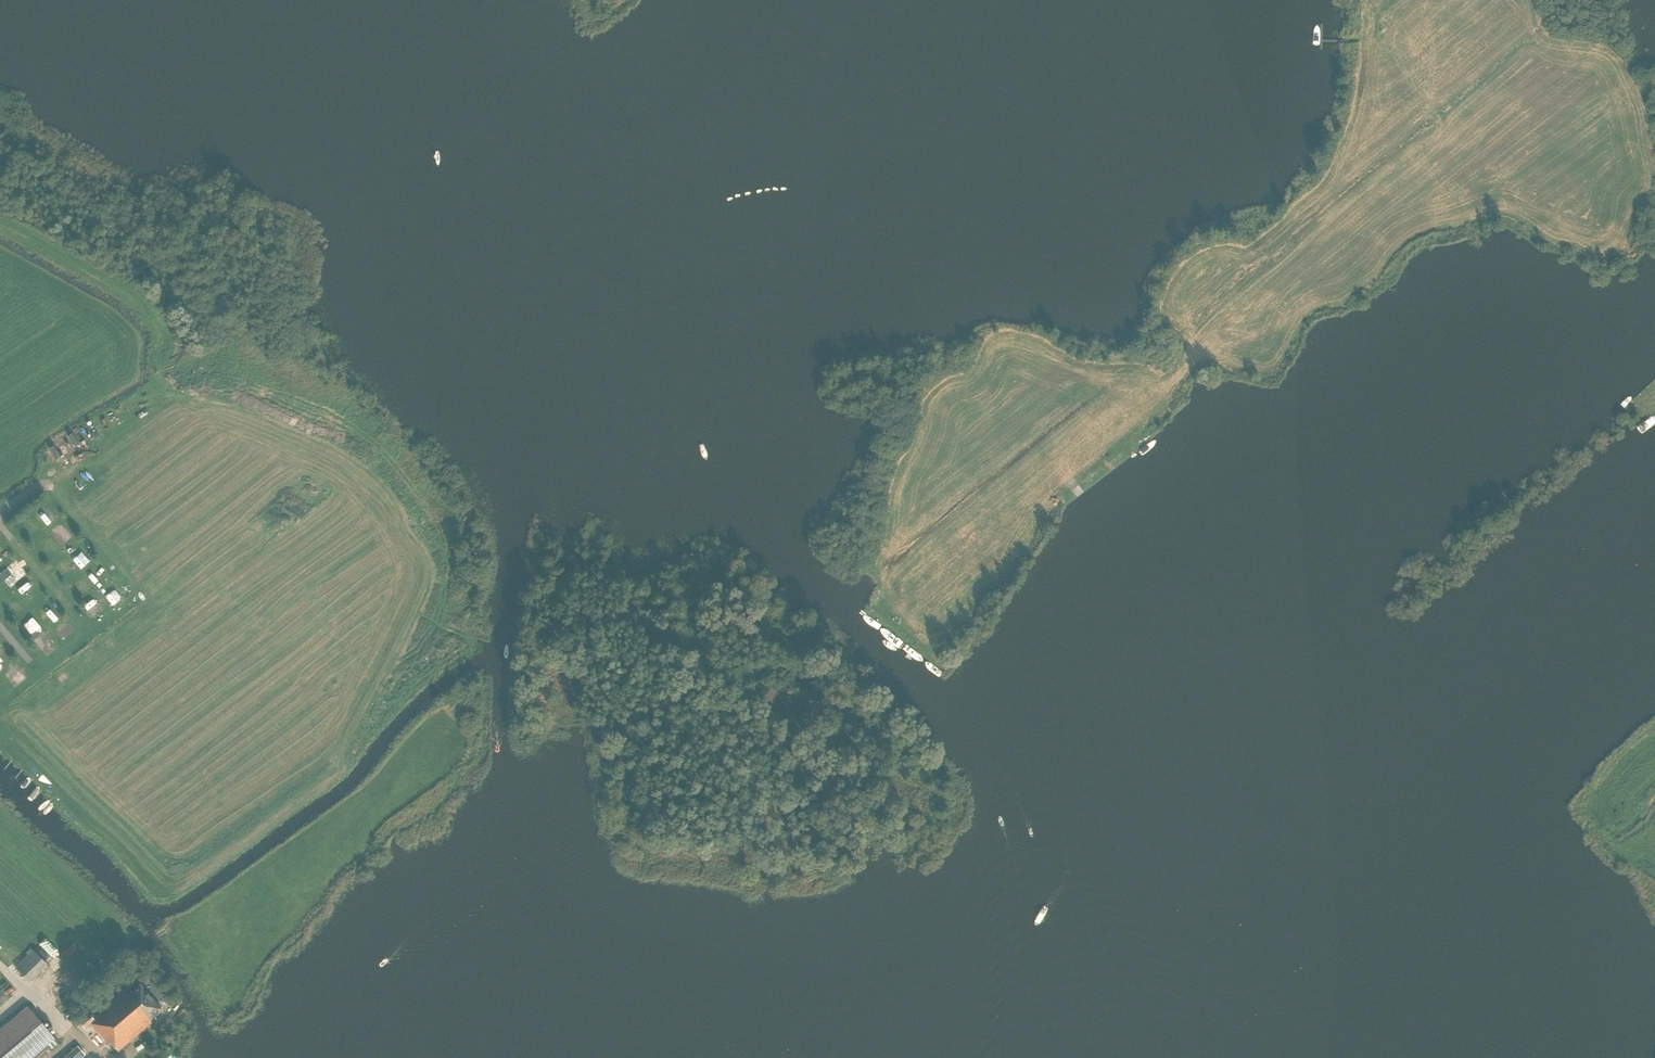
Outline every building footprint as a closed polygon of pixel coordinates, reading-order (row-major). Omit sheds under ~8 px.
[(36,513),(45,523),(54,514),(45,505),(36,513)] [(31,634),(41,627),(35,617),(24,625),(31,634)] [(50,634),(41,642),(50,652),(59,645),(50,634)] [(30,982),(47,964),(33,950),(16,968),(30,982)] [(163,1010),(140,985),(127,996),(124,993),(88,1023),(90,1025),(86,1029),(88,1030),(92,1027),(110,1047),(112,1045),(119,1053),(151,1023),(150,1021),(163,1010)] [(61,1045),(28,1007),(0,1031),(0,1057),(39,1057),(49,1049),(52,1053),(61,1045)] [(65,1057),(84,1057),(86,1056),(78,1047),(65,1057)]
